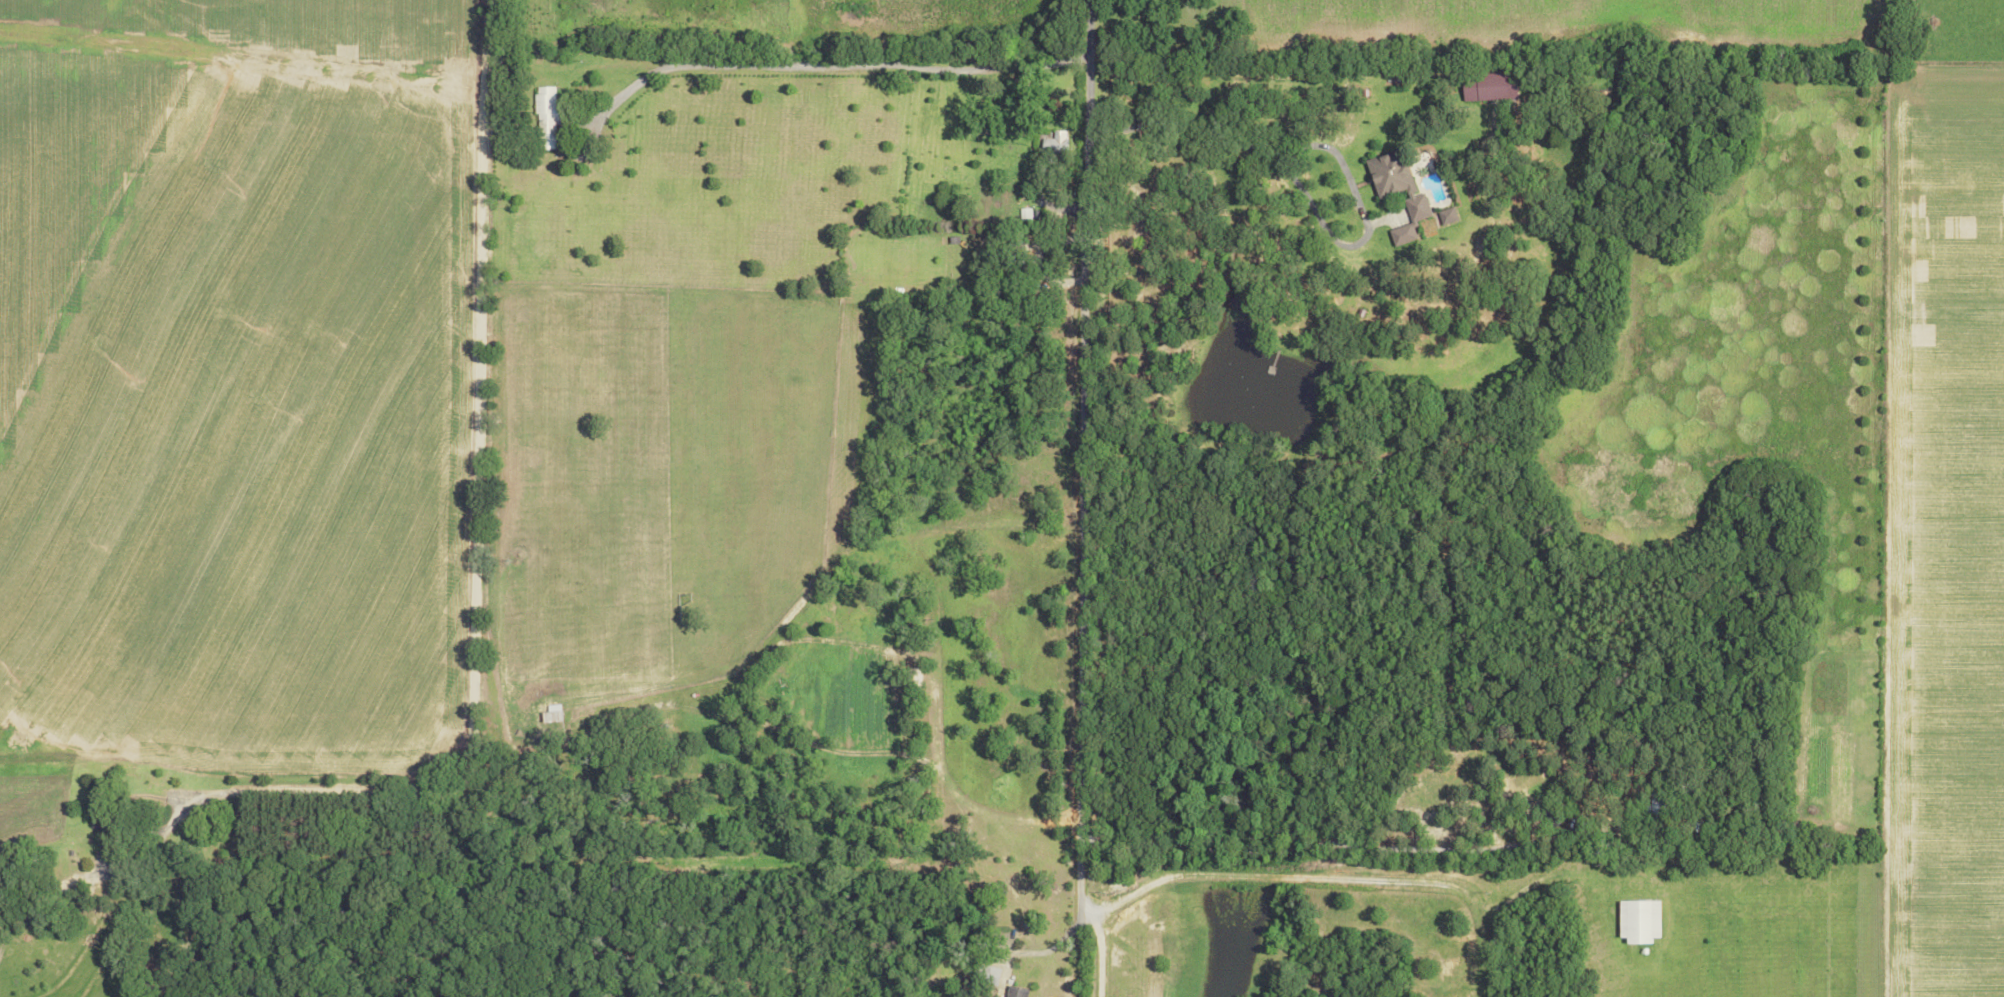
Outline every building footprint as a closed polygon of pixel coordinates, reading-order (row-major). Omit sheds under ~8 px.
[(1516,99),(1516,79),(1508,80),(1508,73),(1465,75),(1466,101),(1516,99)] [(553,124),(556,124),(556,87),(535,87),(536,149),(553,149),(553,124)] [(1054,139),(1043,140),(1044,155),(1067,153),(1065,131),(1053,132),(1054,139)] [(1365,161),(1377,200),(1404,191),(1406,199),(1403,200),(1411,224),(1389,231),(1394,247),(1417,240),(1412,225),(1432,218),(1424,192),(1415,195),(1400,150),(1365,161)] [(1659,901),(1618,900),(1618,937),(1626,937),(1626,943),(1651,944),(1651,937),(1659,937),(1659,901)] [(1008,986),(1006,996),(1026,996),(1027,989),(1008,986)]
